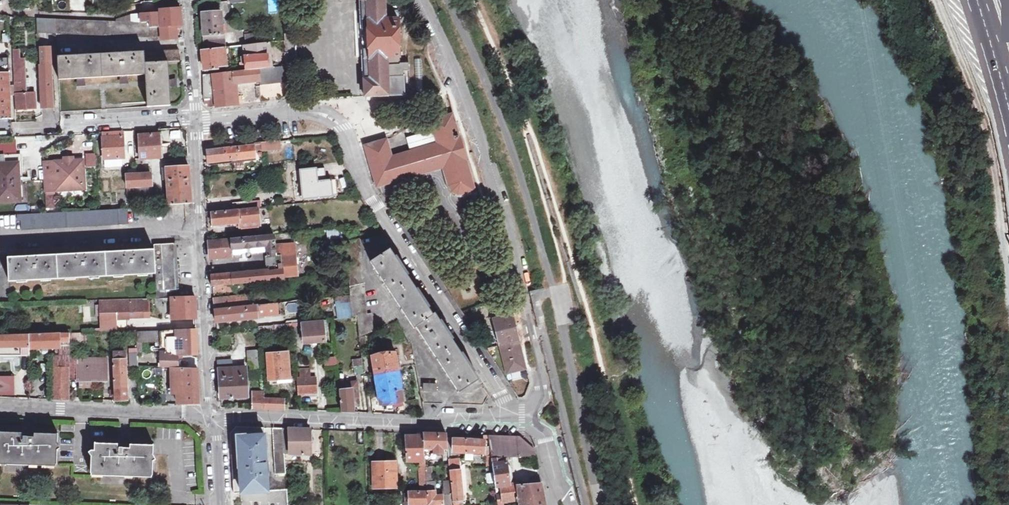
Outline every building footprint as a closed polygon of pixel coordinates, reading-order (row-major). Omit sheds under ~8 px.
[(268,13),(277,12),(276,0),(267,0),(268,13)] [(386,11),(386,0),(361,0),(364,96),(404,94),(404,91),(404,74),(403,64),(401,64),(399,19),(386,19),(386,11)] [(158,9),(159,14),(159,24),(159,28),(160,40),(177,38),(176,26),(182,25),(181,21),(180,8),(158,9)] [(202,13),(205,49),(225,47),(221,11),(202,13)] [(399,11),(386,11),(386,19),(399,19),(399,11)] [(159,24),(159,14),(139,15),(140,21),(146,21),(146,22),(148,22),(148,25),(159,24)] [(146,22),(140,23),(140,21),(139,15),(130,16),(131,22),(38,18),(38,32),(153,37),(155,40),(160,40),(159,28),(147,28),(148,25),(148,22),(146,22)] [(246,70),(273,67),(269,32),(245,35),(246,45),(244,45),(245,55),(242,56),(243,62),(246,62),(246,70)] [(42,108),(53,108),(52,46),(41,46),(42,108)] [(229,46),(225,47),(205,49),(202,49),(202,59),(203,70),(218,69),(218,67),(226,66),(225,57),(231,56),(229,46)] [(59,79),(146,75),(147,107),(171,105),(170,82),(169,62),(181,61),(180,50),(58,56),(59,79)] [(10,118),(9,56),(0,56),(0,119),(10,118)] [(21,60),(14,60),(15,109),(35,108),(35,94),(27,94),(26,69),(23,69),(23,60),(21,60)] [(287,66),(273,67),(246,70),(204,75),(204,83),(205,98),(216,98),(217,106),(242,104),(241,95),(237,96),(236,83),(261,81),(261,85),(285,82),(284,75),(287,75),(287,66)] [(11,131),(10,118),(0,119),(0,131),(11,131)] [(449,187),(449,188),(450,189),(451,190),(453,192),(455,194),(458,195),(461,195),(462,195),(465,195),(476,193),(455,119),(439,123),(442,131),(435,133),(437,142),(392,155),(387,137),(365,145),(377,186),(442,167),(448,184),(449,187)] [(123,131),(102,133),(104,159),(110,159),(111,165),(123,164),(122,158),(125,158),(123,131)] [(139,135),(141,159),(162,158),(160,133),(139,135)] [(262,143),(262,152),(280,151),(279,141),(262,143)] [(208,162),(256,157),(255,144),(252,144),(230,148),(207,150),(208,162)] [(18,162),(21,162),(20,155),(0,156),(0,164),(18,162)] [(56,174),(45,174),(46,191),(57,190),(56,185),(64,185),(64,190),(85,189),(83,160),(73,161),(73,163),(66,163),(66,161),(55,162),(56,174)] [(18,162),(0,164),(0,202),(20,200),(18,162)] [(168,167),(168,179),(169,186),(166,186),(166,190),(169,190),(169,205),(191,205),(191,192),(189,166),(168,167)] [(301,171),(304,198),(333,196),(332,189),(337,188),(336,179),(326,180),(325,169),(301,171)] [(152,172),(150,172),(130,173),(128,173),(128,187),(153,186),(152,172)] [(154,198),(153,186),(128,187),(129,199),(154,198)] [(262,206),(262,200),(233,202),(234,209),(262,206)] [(213,213),(214,225),(219,225),(219,228),(230,227),(230,224),(240,223),(240,227),(260,226),(258,210),(213,213)] [(210,259),(232,257),(231,251),(268,248),(269,258),(267,258),(268,268),(269,268),(269,271),(222,275),(221,271),(211,271),(211,287),(214,287),(214,293),(236,291),(235,285),(283,280),(283,277),(298,276),(296,256),(286,257),(285,246),(275,246),(274,235),(209,241),(210,259)] [(351,303),(352,318),(357,318),(361,352),(369,351),(367,334),(373,332),(372,314),(368,314),(361,239),(344,242),(348,274),(350,295),(351,303)] [(155,246),(156,274),(157,298),(175,298),(175,319),(196,318),(195,297),(177,298),(176,274),(175,245),(155,246)] [(478,379),(435,312),(432,314),(389,249),(370,261),(413,326),(416,325),(459,391),(478,379)] [(156,274),(155,250),(131,251),(82,254),(33,256),(8,257),(9,281),(156,274)] [(351,303),(350,295),(340,296),(341,304),(351,303)] [(268,308),(268,304),(258,305),(253,306),(252,296),(214,299),(216,321),(258,318),(258,309),(268,308)] [(143,299),(101,300),(102,319),(129,318),(129,317),(143,317),(143,299)] [(352,318),(351,303),(341,304),(341,311),(339,312),(339,319),(352,318)] [(296,304),(286,304),(286,313),(296,313),(296,304)] [(513,313),(493,318),(507,373),(527,369),(523,353),(513,313)] [(302,323),(304,343),(326,341),(324,321),(302,323)] [(286,334),(285,324),(259,327),(260,336),(286,334)] [(293,324),(285,324),(286,334),(294,333),(293,324)] [(138,331),(138,342),(144,341),(157,341),(157,352),(161,352),(162,367),(178,368),(177,355),(197,354),(196,330),(188,330),(138,331)] [(31,333),(31,348),(60,348),(61,356),(55,356),(54,400),(71,401),(71,380),(95,380),(95,376),(108,376),(108,358),(78,358),(78,355),(70,355),(70,343),(86,343),(85,332),(69,332),(31,333)] [(14,347),(14,355),(30,354),(30,345),(29,345),(28,333),(0,334),(0,347),(14,347)] [(262,370),(261,350),(248,351),(249,364),(251,364),(252,370),(262,370)] [(116,400),(127,399),(126,351),(114,351),(116,400)] [(139,353),(129,353),(130,365),(139,365),(139,353)] [(268,380),(290,379),(287,353),(267,354),(268,380)] [(391,403),(403,401),(399,371),(396,353),(372,356),(379,404),(391,403)] [(221,398),(248,397),(247,367),(232,368),(231,359),(219,360),(220,397),(221,398)] [(362,359),(354,360),(356,376),(364,374),(362,359)] [(177,369),(177,375),(175,375),(176,385),(178,385),(178,403),(199,403),(198,369),(177,369)] [(308,369),(300,369),(301,378),(309,377),(308,369)] [(0,377),(0,395),(14,395),(14,377),(0,377)] [(300,393),(317,392),(316,377),(309,377),(301,378),(298,378),(300,393)] [(254,408),(265,409),(285,410),(284,399),(264,397),(263,389),(253,390),(254,408)] [(339,390),(342,412),(354,412),(352,389),(339,390)] [(242,493),(269,491),(267,468),(270,468),(269,462),(267,462),(264,427),(236,426),(231,433),(233,462),(234,494),(242,493)] [(275,475),(287,474),(286,458),(286,454),(311,454),(311,429),(272,428),(275,475)] [(6,460),(6,464),(27,465),(28,461),(53,462),(54,433),(31,432),(31,435),(19,435),(19,432),(0,431),(0,460),(6,460)] [(407,462),(425,462),(424,458),(435,458),(435,454),(443,454),(443,448),(448,448),(447,434),(436,434),(406,433),(407,450),(404,450),(405,453),(407,454),(407,462)] [(467,451),(475,452),(483,452),(483,454),(486,454),(486,455),(491,456),(496,489),(501,487),(503,502),(520,500),(520,504),(548,504),(546,497),(543,477),(532,478),(531,484),(518,485),(517,484),(511,485),(507,462),(498,462),(497,458),(539,456),(538,449),(523,436),(489,435),(489,440),(490,445),(484,445),(484,440),(469,439),(453,439),(453,451),(467,451)] [(113,445),(114,443),(92,442),(92,451),(89,451),(88,470),(101,471),(101,475),(121,476),(121,472),(149,473),(150,444),(125,443),(125,446),(113,445)] [(451,482),(453,482),(454,504),(464,504),(460,459),(449,460),(451,482)] [(373,487),(396,487),(395,462),(385,462),(385,465),(373,465),(373,487)] [(425,467),(426,483),(435,482),(434,466),(425,467)] [(443,495),(436,496),(435,491),(435,482),(426,483),(426,486),(427,492),(410,492),(410,504),(444,504),(443,495)] [(451,482),(445,483),(447,504),(453,504),(451,482)]
